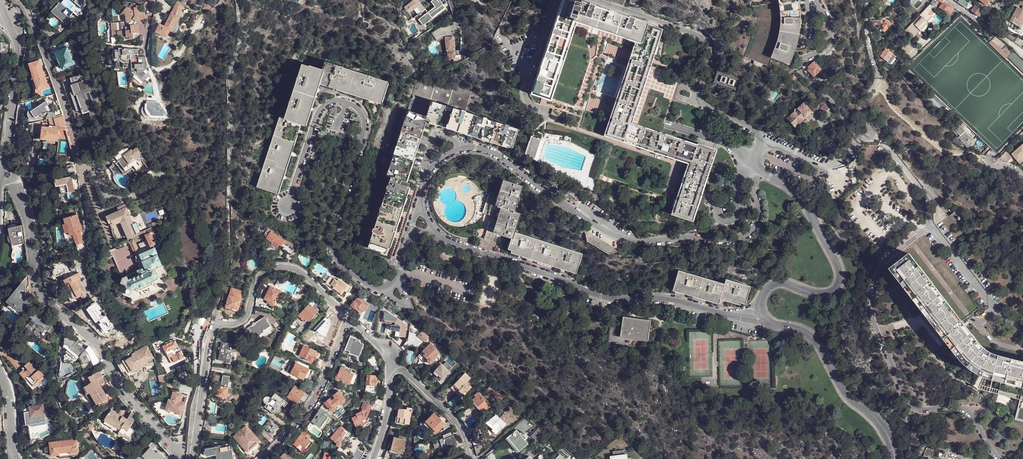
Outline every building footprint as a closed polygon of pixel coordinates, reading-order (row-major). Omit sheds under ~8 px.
[(418,8),(422,12),(426,9),(419,0),(415,0),(405,8),(410,14),(418,8)] [(620,138),(622,132),(623,128),(625,122),(630,124),(662,30),(634,21),(635,20),(629,18),(628,19),(614,14),(615,13),(609,12),(609,13),(595,8),(595,7),(589,5),(589,6),(569,0),(565,0),(533,93),(550,99),(577,21),(590,26),(593,26),(598,28),(600,29),(640,41),(632,64),(631,67),(620,99),(619,102),(608,134),(620,138)] [(788,65),(795,47),(800,28),(800,22),(797,0),(778,0),(777,1),(779,6),(780,13),(780,15),(780,20),(780,25),(779,30),(778,34),(777,39),(775,45),(773,49),(772,54),(771,58),(788,65)] [(969,10),(972,5),(970,4),(972,2),(970,0),(960,0),(958,3),(969,10)] [(59,1),(51,11),(66,24),(70,19),(71,18),(69,16),(72,12),(61,2),(59,1)] [(753,64),(761,67),(762,64),(768,66),(771,58),(772,54),(773,49),(775,45),(777,39),(778,34),(779,30),(780,25),(780,20),(780,15),(780,13),(779,6),(777,1),(759,6),(755,6),(752,5),(758,11),(758,12),(758,13),(759,19),(758,20),(755,22),(752,37),(744,57),(754,61),(753,64)] [(944,3),(938,10),(944,14),(947,10),(950,12),(954,7),(949,4),(948,5),(947,5),(944,3)] [(127,6),(125,9),(126,21),(123,22),(116,23),(111,23),(113,37),(126,36),(126,38),(130,37),(130,39),(134,38),(133,33),(139,33),(138,24),(133,25),(135,22),(136,22),(138,20),(145,19),(144,12),(141,12),(140,12),(139,9),(141,9),(142,7),(140,5),(136,6),(134,4),(131,4),(128,7),(127,6)] [(907,30),(915,37),(916,36),(928,23),(928,22),(933,17),(932,16),(930,14),(935,9),(930,5),(926,10),(916,20),(907,30)] [(979,16),(983,11),(976,5),(972,11),(979,16)] [(175,7),(172,12),(179,16),(182,11),(180,10),(177,8),(175,7)] [(1016,8),(1008,22),(1019,28),(1022,22),(1022,12),(1016,8)] [(172,12),(164,27),(170,30),(172,31),(180,16),(179,16),(172,12)] [(884,23),(883,22),(878,26),(881,28),(882,28),(886,31),(892,24),(887,20),(884,23)] [(164,27),(160,24),(156,32),(167,38),(170,30),(164,27)] [(441,27),(432,33),(436,39),(440,36),(441,37),(441,38),(442,38),(443,38),(443,39),(444,39),(445,38),(446,51),(447,51),(447,56),(449,56),(450,60),(454,59),(453,46),(454,46),(454,45),(454,44),(454,43),(453,43),(452,34),(451,34),(451,31),(453,31),(453,26),(445,27),(445,28),(442,29),(442,28),(442,27),(441,27)] [(1004,32),(1003,34),(1014,41),(1017,36),(1015,35),(1005,30),(1004,32)] [(910,39),(904,46),(902,48),(912,59),(920,50),(916,46),(910,39)] [(65,43),(53,49),(58,59),(60,64),(55,66),(59,77),(67,74),(65,69),(69,67),(75,64),(72,57),(70,54),(65,43)] [(1006,54),(1007,56),(1012,51),(1006,45),(1000,51),(1004,55),(1006,54)] [(135,54),(135,49),(119,48),(118,49),(114,50),(114,58),(115,58),(116,58),(116,59),(116,61),(117,62),(124,62),(124,66),(128,66),(130,68),(132,68),(131,64),(131,56),(135,56),(135,54)] [(894,58),(884,50),(880,55),(881,56),(880,58),(888,65),(894,58)] [(1007,56),(1022,72),(1022,61),(1012,51),(1007,56)] [(132,69),(132,72),(132,76),(131,78),(140,87),(141,86),(143,89),(150,82),(148,80),(151,78),(149,76),(150,75),(149,71),(147,68),(148,67),(146,56),(139,56),(139,58),(142,58),(143,63),(136,64),(136,68),(138,68),(138,71),(132,69)] [(50,85),(41,60),(30,64),(34,75),(33,80),(35,80),(35,85),(37,85),(37,91),(50,85)] [(822,69),(815,61),(809,66),(810,68),(808,70),(814,76),(822,69)] [(69,67),(72,73),(78,70),(75,64),(69,67)] [(260,188),(277,194),(279,189),(280,190),(284,178),(283,177),(285,172),(286,172),(289,164),(287,163),(289,158),(290,159),(291,154),(290,154),(292,148),(293,149),(296,140),(295,140),(296,135),(298,135),(299,131),(298,131),(300,126),(302,126),(304,126),(305,121),(307,122),(320,81),(327,83),(327,85),(338,89),(339,88),(345,90),(345,91),(357,95),(357,94),(364,96),(363,97),(381,103),(387,84),(375,80),(375,79),(371,77),(370,78),(345,70),(345,69),(342,67),(341,69),(327,64),(324,72),(305,67),(300,80),(300,79),(298,83),(299,84),(293,103),(292,103),(290,107),(292,107),(287,121),(283,119),(260,188)] [(712,82),(734,89),(738,78),(716,70),(712,82)] [(79,75),(62,80),(73,113),(81,111),(83,114),(89,112),(90,114),(94,112),(92,105),(93,105),(89,92),(85,80),(82,81),(79,75)] [(462,110),(465,111),(472,92),(419,75),(408,111),(426,117),(431,101),(453,108),(462,111),(462,110)] [(46,101),(31,111),(35,118),(40,115),(42,117),(44,116),(46,119),(56,117),(54,111),(53,111),(49,112),(45,107),(48,105),(49,105),(46,101)] [(462,111),(453,108),(431,101),(426,117),(425,120),(426,120),(429,121),(429,123),(446,128),(484,140),(491,142),(498,145),(499,145),(508,148),(508,147),(512,148),(518,130),(509,127),(509,125),(505,124),(505,125),(487,119),(487,118),(483,117),(483,118),(466,112),(465,111),(462,110),(462,111)] [(810,113),(803,105),(790,116),(787,112),(783,117),(789,123),(790,122),(794,127),(810,113)] [(333,134),(344,137),(350,118),(356,120),(357,119),(353,117),(355,114),(352,113),(352,114),(346,112),(346,111),(341,109),(340,112),(339,113),(331,110),(325,131),(321,130),(321,132),(319,131),(318,133),(320,134),(320,135),(324,137),(324,135),(326,135),(327,134),(332,136),(333,134)] [(426,117),(408,111),(394,154),(387,175),(391,177),(407,182),(426,120),(425,120),(426,117)] [(62,116),(54,118),(56,127),(58,127),(66,128),(63,116),(62,116)] [(49,121),(51,126),(53,127),(56,127),(54,118),(46,120),(46,122),(49,121)] [(43,123),(44,123),(44,121),(33,123),(32,132),(39,133),(42,133),(43,127),(43,123)] [(714,152),(630,124),(628,130),(627,134),(625,140),(692,162),(675,214),(692,219),(714,152)] [(955,129),(961,135),(965,131),(959,125),(955,129)] [(42,133),(41,139),(43,140),(55,141),(57,141),(57,136),(58,127),(56,127),(53,127),(53,129),(49,128),(48,128),(43,127),(42,133)] [(58,127),(57,136),(60,136),(61,130),(67,131),(66,128),(58,127)] [(961,135),(956,141),(961,146),(964,143),(969,149),(975,143),(973,142),(975,140),(965,131),(961,135)] [(533,137),(532,136),(526,154),(534,161),(542,140),(533,137)] [(140,179),(147,174),(141,166),(144,164),(148,168),(150,167),(154,163),(144,153),(143,154),(142,152),(138,146),(130,152),(127,148),(125,149),(124,149),(123,150),(121,151),(120,152),(120,153),(120,154),(118,155),(122,159),(119,161),(126,171),(131,167),(132,169),(140,179)] [(1021,166),(1022,165),(1022,159),(1022,158),(1022,146),(1012,155),(1021,166)] [(1001,160),(1009,164),(1014,160),(1009,153),(1001,160)] [(126,171),(119,161),(116,163),(125,175),(132,169),(131,167),(126,171)] [(523,168),(530,173),(532,170),(526,165),(523,168)] [(57,185),(59,185),(67,183),(70,192),(75,191),(72,176),(56,179),(57,185)] [(840,198),(859,184),(855,176),(854,177),(847,181),(848,182),(836,192),(837,194),(840,198)] [(368,247),(385,253),(387,247),(390,248),(409,187),(408,187),(409,183),(407,182),(391,177),(388,185),(387,185),(386,189),(387,189),(381,207),(380,206),(379,210),(380,210),(374,228),(373,228),(372,232),(373,232),(368,247)] [(501,207),(515,212),(523,187),(504,180),(499,195),(496,205),(501,207)] [(66,193),(70,192),(67,183),(59,185),(61,194),(66,193)] [(496,205),(499,195),(490,192),(483,212),(491,215),(498,218),(501,207),(496,205)] [(107,199),(101,202),(104,208),(110,205),(107,199)] [(124,201),(117,204),(120,210),(126,207),(124,201)] [(134,224),(126,207),(120,210),(107,216),(110,223),(112,222),(123,217),(124,219),(124,220),(132,238),(133,237),(138,235),(138,233),(134,224)] [(521,214),(515,212),(501,207),(498,218),(493,233),(497,234),(512,239),(513,239),(515,233),(521,214)] [(77,215),(64,218),(66,224),(67,224),(71,235),(74,234),(81,232),(82,232),(77,215)] [(498,218),(491,215),(485,238),(494,241),(497,234),(493,233),(498,218)] [(22,225),(10,228),(14,244),(23,242),(23,241),(22,232),(22,231),(22,225)] [(10,228),(8,228),(9,233),(12,246),(13,246),(24,244),(23,241),(23,242),(14,244),(10,228)] [(587,228),(584,232),(586,242),(608,254),(618,251),(622,245),(587,228)] [(279,244),(281,245),(282,244),(285,239),(270,230),(266,236),(265,238),(271,242),(273,240),(279,244)] [(76,241),(76,243),(83,240),(81,232),(74,234),(76,241)] [(156,244),(151,232),(148,233),(147,234),(145,235),(150,245),(151,249),(155,248),(153,245),(156,244)] [(973,239),(967,232),(956,241),(962,248),(973,239)] [(514,254),(574,273),(577,266),(578,266),(582,255),(515,233),(513,239),(512,239),(508,250),(515,253),(514,254)] [(285,239),(282,244),(285,246),(283,249),(290,253),(291,251),(295,245),(285,239)] [(134,252),(138,250),(134,240),(129,242),(134,252)] [(151,249),(150,245),(138,250),(134,252),(136,256),(151,249)] [(151,249),(136,256),(139,264),(139,265),(140,268),(141,268),(141,269),(138,270),(138,271),(126,276),(126,277),(123,278),(121,283),(126,284),(128,289),(127,289),(126,291),(127,294),(129,295),(131,294),(132,291),(136,289),(152,283),(152,282),(160,279),(167,276),(168,273),(164,266),(164,265),(162,265),(161,263),(158,255),(155,247),(155,248),(151,249)] [(998,355),(995,354),(990,352),(986,349),(982,346),(978,342),(974,337),(972,334),(962,321),(943,297),(910,253),(890,269),(957,356),(959,358),(961,361),(964,363),(965,365),(968,367),(971,369),(974,371),(978,373),(981,375),(984,376),(987,378),(990,379),(1002,381),(1022,387),(1022,363),(998,355)] [(70,260),(67,261),(73,272),(75,270),(70,260)] [(746,304),(751,306),(754,299),(755,300),(757,295),(756,294),(758,288),(737,280),(735,285),(693,269),(690,276),(689,275),(687,281),(688,282),(686,286),(693,288),(692,289),(728,302),(730,299),(746,305),(746,304)] [(71,276),(74,281),(79,278),(82,277),(79,272),(71,276)] [(334,286),(337,281),(330,276),(327,274),(323,279),(326,281),(334,286)] [(60,280),(72,302),(73,302),(75,301),(67,285),(64,280),(65,279),(67,278),(67,276),(60,280)] [(68,285),(71,283),(70,283),(74,281),(71,276),(67,278),(65,279),(68,285)] [(133,303),(162,290),(163,291),(164,291),(165,291),(166,290),(166,288),(165,287),(164,287),(160,279),(152,282),(152,283),(153,285),(138,292),(136,289),(132,291),(131,294),(129,295),(127,294),(126,291),(127,289),(128,289),(126,284),(121,283),(123,278),(121,276),(118,283),(123,295),(131,298),(133,303)] [(85,289),(79,278),(74,281),(70,283),(71,283),(78,297),(81,295),(86,293),(87,293),(86,291),(85,289)] [(333,288),(342,294),(345,290),(345,289),(341,286),(342,284),(340,282),(341,281),(340,281),(338,279),(337,281),(334,286),(333,288)] [(345,290),(348,292),(351,288),(346,284),(343,282),(341,281),(340,282),(342,284),(341,286),(345,289),(345,290)] [(21,283),(6,302),(10,305),(22,314),(31,302),(26,298),(26,295),(23,293),(26,290),(25,286),(21,283)] [(78,297),(71,283),(68,285),(67,285),(75,301),(79,299),(78,297)] [(153,285),(152,283),(136,289),(138,292),(153,285)] [(268,303),(273,306),(281,291),(270,286),(264,299),(267,301),(269,301),(268,303)] [(243,291),(231,288),(230,289),(229,295),(241,299),(243,291)] [(225,306),(237,309),(241,299),(229,295),(225,306)] [(355,308),(361,314),(363,312),(370,305),(360,296),(358,299),(357,298),(351,305),(354,309),(355,308)] [(330,306),(326,303),(321,308),(325,312),(330,306)] [(99,304),(90,310),(98,322),(101,319),(102,321),(103,320),(105,319),(108,322),(110,321),(99,304)] [(298,316),(305,322),(307,320),(309,321),(316,314),(314,312),(316,310),(313,308),(312,306),(309,304),(298,316)] [(10,305),(8,306),(20,316),(22,314),(10,305)] [(325,312),(330,317),(335,311),(330,307),(325,312)] [(36,309),(30,316),(32,318),(26,326),(35,333),(36,331),(41,335),(45,331),(46,329),(49,332),(50,330),(52,331),(56,326),(45,317),(40,314),(36,309)] [(45,309),(40,314),(45,317),(49,312),(45,309)] [(390,322),(392,320),(396,323),(397,324),(401,326),(400,335),(405,336),(406,325),(388,312),(383,311),(382,321),(390,322)] [(319,313),(318,312),(316,314),(309,321),(307,323),(309,325),(319,313)] [(193,322),(193,324),(203,326),(204,327),(204,325),(206,317),(195,314),(194,316),(195,316),(193,322)] [(248,328),(255,337),(264,331),(264,332),(265,331),(264,330),(270,326),(267,321),(264,316),(261,319),(248,328)] [(633,337),(645,339),(647,322),(639,320),(630,319),(622,318),(620,335),(627,336),(627,338),(633,339),(633,337)] [(101,319),(98,322),(104,330),(110,326),(109,324),(108,322),(105,319),(103,320),(102,321),(101,319)] [(313,333),(321,341),(325,337),(323,335),(325,333),(326,334),(326,333),(331,328),(324,323),(320,328),(318,327),(313,333)] [(264,331),(255,337),(254,338),(253,339),(255,342),(266,334),(264,332),(264,331)] [(417,337),(424,343),(429,337),(421,331),(417,337)] [(65,335),(64,347),(65,346),(64,346),(64,344),(68,345),(69,348),(74,352),(76,354),(79,351),(83,354),(86,350),(75,340),(71,340),(69,336),(65,335)] [(350,353),(358,357),(363,345),(358,343),(356,342),(357,340),(351,338),(347,350),(350,352),(350,353)] [(174,340),(162,346),(171,363),(183,357),(174,340)] [(218,360),(226,362),(226,361),(230,361),(231,357),(236,358),(236,356),(243,357),(243,351),(239,351),(240,345),(220,342),(218,360)] [(428,363),(430,364),(431,363),(432,363),(433,363),(433,361),(435,360),(438,357),(437,356),(440,353),(430,344),(425,349),(423,351),(425,354),(423,356),(428,360),(428,361),(428,362),(428,363)] [(145,346),(132,354),(133,356),(126,360),(132,371),(142,365),(146,365),(155,363),(155,360),(147,347),(146,348),(145,346)] [(317,351),(303,346),(299,356),(308,360),(312,362),(312,363),(314,358),(317,351)] [(83,354),(80,357),(84,365),(92,361),(88,352),(86,350),(83,354)] [(133,356),(132,354),(122,361),(130,374),(138,372),(139,372),(144,368),(144,367),(146,367),(146,369),(156,368),(155,363),(146,365),(142,365),(132,371),(126,360),(133,356)] [(23,370),(19,373),(24,379),(26,377),(35,387),(39,382),(46,377),(33,362),(31,364),(29,361),(25,366),(28,369),(25,371),(23,370)] [(318,362),(315,369),(322,372),(324,365),(322,364),(318,362)] [(291,373),(301,378),(304,373),(306,374),(309,369),(296,363),(291,373)] [(449,371),(442,364),(440,366),(439,367),(435,371),(434,372),(437,376),(438,375),(442,378),(449,371)] [(342,381),(350,384),(354,374),(349,373),(347,372),(344,371),(345,368),(341,367),(338,373),(337,373),(336,377),(337,378),(336,379),(342,381)] [(311,378),(317,381),(322,372),(315,369),(311,378)] [(88,378),(90,383),(89,384),(86,386),(83,388),(83,387),(83,388),(86,394),(86,395),(90,392),(97,404),(97,405),(102,402),(108,399),(97,379),(102,377),(103,377),(100,371),(88,378)] [(354,374),(350,384),(353,385),(358,374),(350,371),(349,373),(354,374)] [(453,385),(463,394),(467,389),(469,391),(472,387),(468,383),(468,382),(471,378),(465,372),(462,375),(459,379),(453,385)] [(90,383),(88,378),(86,375),(81,378),(86,386),(89,384),(90,383)] [(367,375),(366,385),(370,385),(370,388),(376,389),(377,376),(367,375)] [(219,398),(221,398),(222,396),(226,397),(231,397),(232,388),(228,388),(229,377),(223,376),(222,387),(219,386),(218,393),(216,393),(215,397),(219,398)] [(33,390),(35,387),(26,377),(24,379),(33,390)] [(1022,396),(1022,390),(1022,387),(1002,381),(1000,389),(1022,396)] [(370,385),(366,385),(365,393),(375,394),(376,389),(370,388),(370,385)] [(463,394),(453,385),(451,388),(462,398),(464,396),(463,394)] [(302,401),(305,403),(310,396),(294,386),(287,397),(297,404),(299,401),(300,400),(302,401)] [(321,408),(328,413),(330,411),(334,411),(345,402),(345,399),(339,391),(333,396),(334,397),(335,398),(332,401),(331,399),(330,398),(324,403),(325,404),(321,407),(321,408)] [(90,392),(86,395),(86,394),(86,395),(86,396),(86,397),(95,405),(97,404),(90,392)] [(168,403),(167,407),(182,412),(182,410),(184,404),(185,405),(188,396),(181,394),(173,392),(171,400),(169,400),(168,403)] [(480,410),(483,413),(487,409),(487,410),(490,407),(487,404),(489,402),(484,396),(484,397),(479,392),(475,396),(476,397),(472,401),(472,402),(474,404),(476,406),(479,409),(480,410)] [(261,407),(262,408),(265,407),(273,396),(270,394),(268,397),(266,397),(264,397),(263,398),(263,400),(263,402),(264,403),(263,404),(261,407)] [(265,407),(272,412),(273,411),(274,410),(276,411),(278,411),(279,409),(279,407),(281,404),(282,405),(284,407),(287,403),(275,394),(273,396),(265,407)] [(184,411),(182,410),(182,412),(181,415),(177,414),(175,415),(171,414),(170,412),(166,411),(167,407),(168,403),(160,401),(157,402),(154,404),(154,405),(154,406),(154,407),(154,408),(162,417),(164,416),(165,415),(166,415),(168,415),(177,417),(178,418),(179,418),(179,419),(180,420),(180,421),(180,422),(181,422),(184,411)] [(27,414),(24,414),(24,415),(24,416),(24,417),(24,418),(24,419),(24,420),(25,420),(25,421),(26,422),(27,422),(27,423),(28,423),(29,423),(30,423),(33,423),(36,422),(36,416),(45,415),(44,404),(30,407),(29,407),(31,413),(27,414)] [(366,416),(371,407),(365,404),(362,410),(364,415),(366,416)] [(373,409),(380,413),(381,407),(375,404),(373,409)] [(167,407),(166,411),(170,412),(171,414),(175,415),(177,414),(181,415),(182,412),(167,407)] [(330,419),(332,416),(328,413),(321,408),(312,421),(320,427),(328,417),(330,419)] [(400,423),(409,424),(412,408),(407,408),(407,410),(398,408),(397,414),(398,414),(398,417),(400,418),(400,423)] [(109,413),(105,419),(121,429),(118,434),(124,437),(130,440),(135,431),(130,428),(133,423),(127,419),(122,416),(118,414),(111,410),(109,413)] [(356,428),(361,425),(359,422),(365,419),(361,411),(355,414),(355,413),(350,416),(351,418),(356,428)] [(133,423),(137,417),(134,414),(132,412),(127,419),(133,423)] [(437,433),(446,424),(443,421),(441,420),(440,418),(434,413),(426,421),(426,422),(437,433)] [(497,432),(498,433),(503,427),(504,428),(507,424),(496,414),(493,417),(489,421),(493,425),(495,427),(494,428),(496,430),(497,432)] [(320,427),(323,429),(330,419),(328,417),(320,427)] [(492,426),(493,425),(489,421),(487,419),(484,423),(490,428),(492,426)] [(424,424),(435,435),(437,433),(426,422),(424,424)] [(234,436),(249,453),(262,442),(247,425),(234,436)] [(336,446),(338,447),(339,447),(341,445),(341,444),(340,444),(340,443),(342,440),(341,439),(346,433),(344,432),(345,430),(341,427),(340,428),(339,428),(330,438),(336,443),(336,444),(336,446)] [(534,433),(540,438),(545,432),(539,427),(534,433)] [(259,432),(268,441),(271,438),(262,429),(259,432)] [(340,444),(341,445),(347,438),(346,437),(349,433),(345,430),(344,432),(346,433),(341,439),(342,440),(340,443),(340,444)] [(517,430),(504,441),(507,438),(518,452),(518,453),(528,444),(517,430)] [(311,436),(304,431),(301,434),(308,439),(311,436)] [(447,445),(449,449),(454,447),(455,449),(458,447),(456,442),(455,442),(453,436),(452,437),(450,433),(443,436),(445,440),(444,440),(444,441),(442,442),(442,440),(443,440),(442,439),(438,441),(438,442),(434,444),(436,449),(442,447),(447,445)] [(310,441),(308,439),(301,434),(293,443),(293,444),(302,451),(304,449),(310,441)] [(249,453),(234,436),(233,437),(249,456),(263,443),(262,442),(249,453)] [(395,451),(403,453),(407,438),(404,437),(403,437),(401,436),(401,439),(399,438),(394,437),(391,450),(395,451)] [(78,440),(50,443),(52,456),(60,455),(61,455),(61,453),(71,452),(73,452),(73,454),(75,454),(79,453),(78,440)] [(304,449),(306,450),(312,443),(310,441),(304,449)] [(948,448),(936,444),(934,450),(927,448),(924,456),(929,457),(928,458),(945,458),(948,448)] [(162,455),(157,451),(156,452),(150,446),(141,456),(145,458),(166,458),(164,457),(162,455)] [(232,450),(231,449),(229,450),(229,448),(224,449),(221,449),(220,446),(213,448),(205,449),(206,451),(206,455),(206,456),(216,454),(217,458),(218,458),(222,458),(233,458),(232,450)] [(384,458),(385,458),(391,458),(392,458),(393,455),(394,455),(395,451),(391,450),(387,450),(384,458)] [(628,458),(626,458),(625,454),(624,455),(623,451),(613,452),(614,458),(628,458)]
